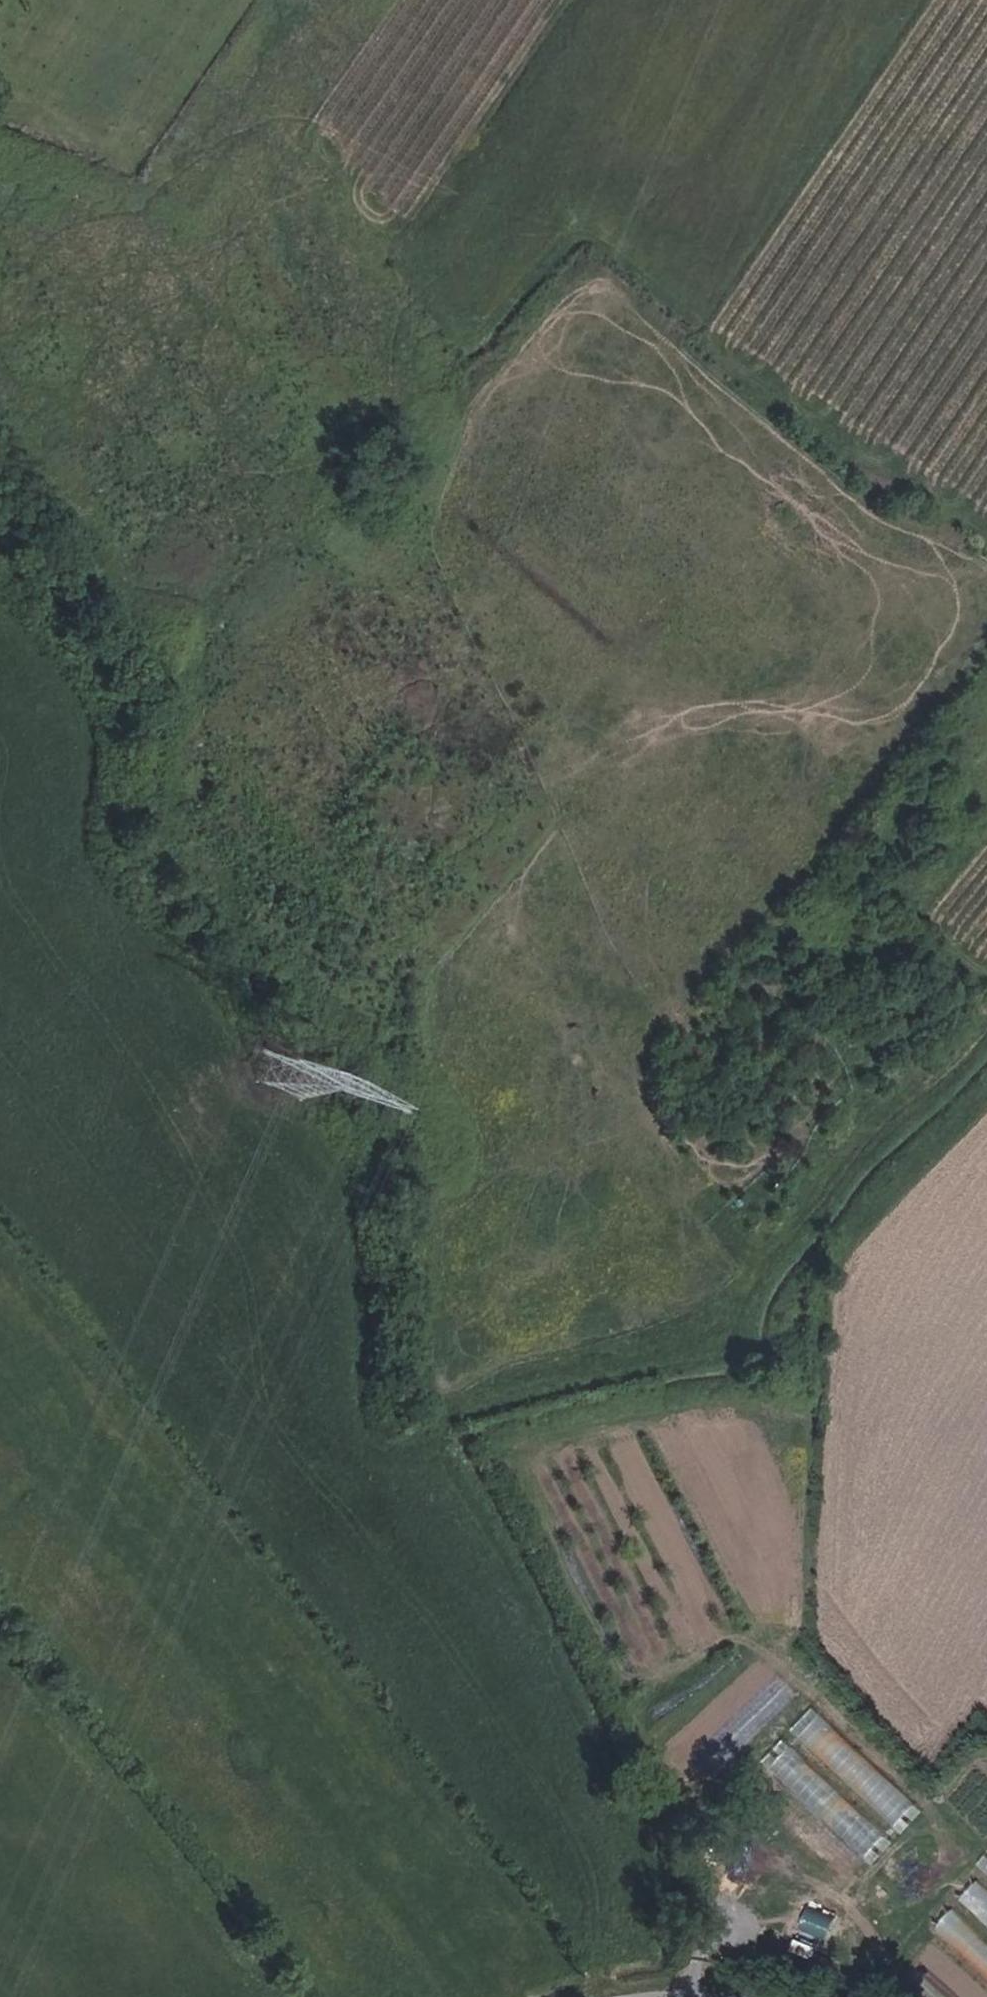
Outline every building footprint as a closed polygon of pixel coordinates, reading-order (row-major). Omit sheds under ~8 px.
[(875,1798),(905,1827),(923,1809),(893,1779),(875,1798)] [(986,1902),(986,1886),(979,1879),(962,1897),(979,1911),(986,1902)]
